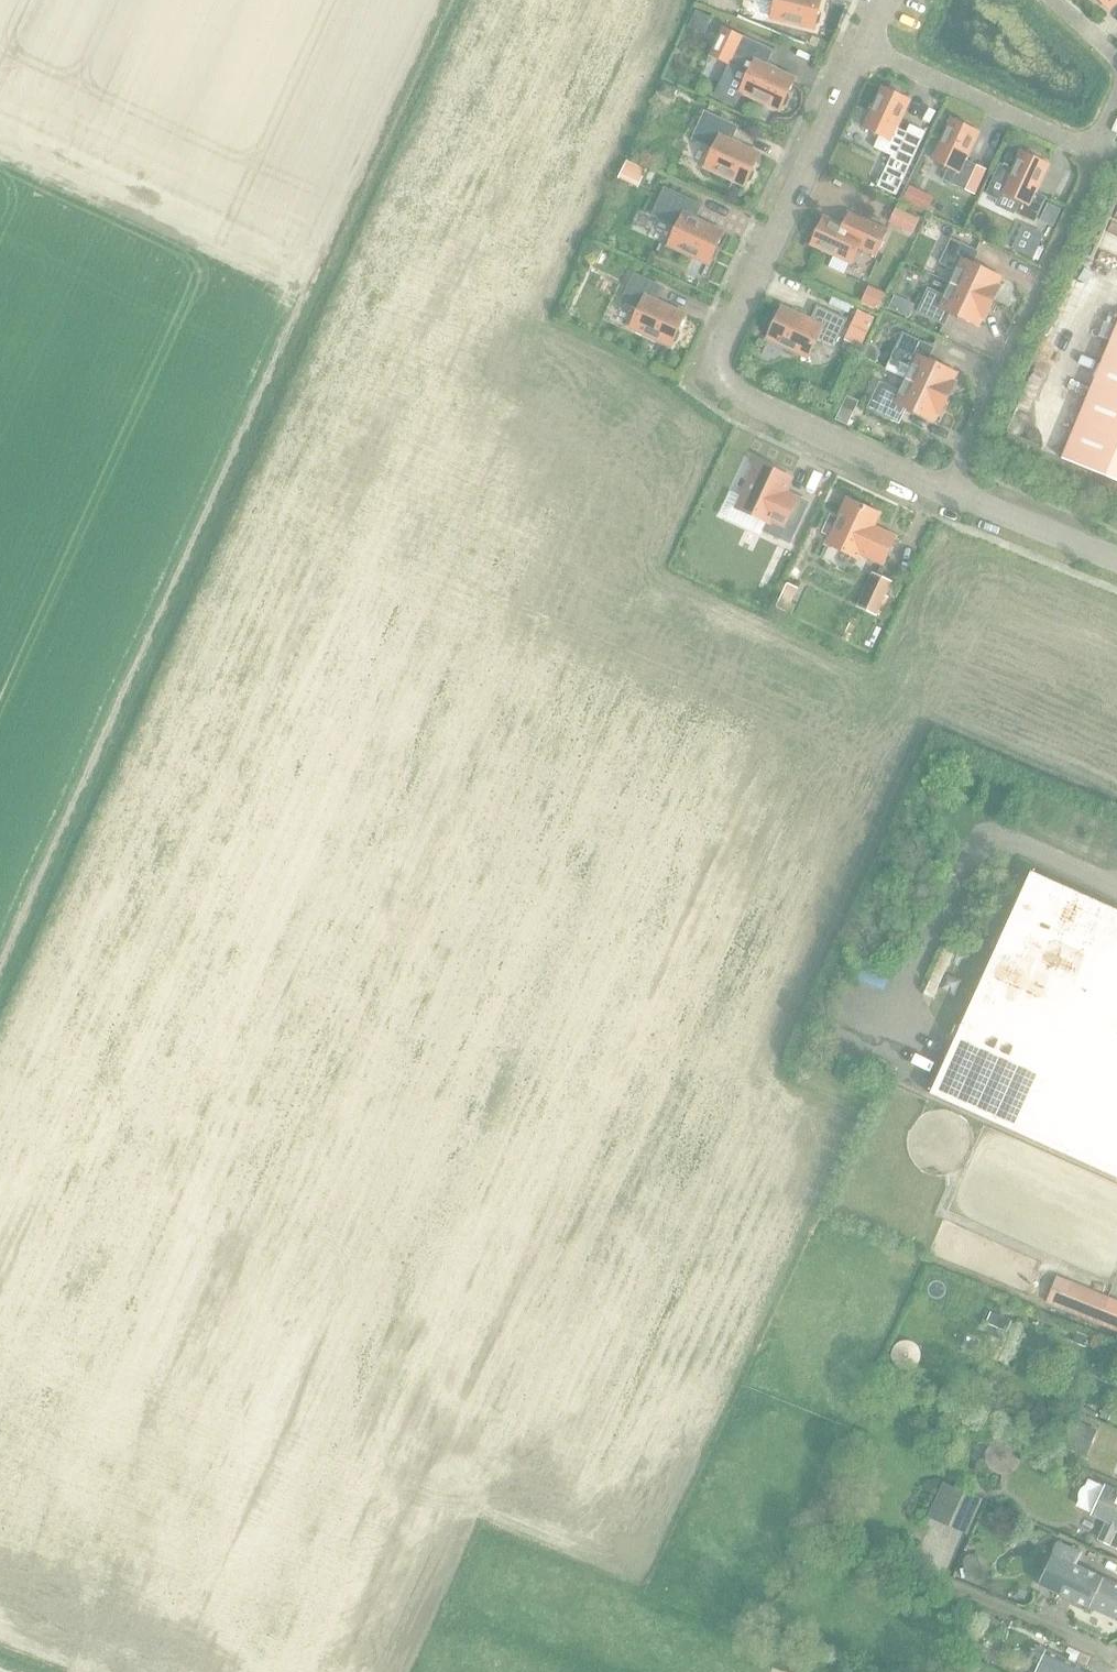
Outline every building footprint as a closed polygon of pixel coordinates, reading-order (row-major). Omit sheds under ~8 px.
[(814,28),(815,24),(819,22),(821,14),(819,11),(821,0),(776,0),(772,18),(814,28)] [(1110,9),(1116,1),(1116,0),(1101,0),(1110,9)] [(689,26),(705,34),(713,17),(697,10),(689,26)] [(740,91),(780,110),(782,106),(786,105),(789,97),(788,93),(795,79),(765,65),(772,51),(723,28),(711,55),(749,73),(740,91)] [(883,87),(864,127),(880,135),(875,148),(891,155),(877,186),(896,195),(926,131),(910,124),(906,132),(896,127),(908,100),(900,95),(898,92),(891,88),(887,89),(883,87)] [(703,168),(743,187),(744,183),(751,180),(754,173),(753,169),(760,154),(731,141),(737,127),(706,112),(694,139),(712,147),(703,168)] [(952,120),(933,159),(949,167),(943,180),(974,194),(986,169),(977,165),(965,159),(978,132),(968,127),(967,124),(960,120),(956,122),(952,120)] [(653,179),(662,160),(638,150),(630,169),(653,179)] [(1037,156),(1029,153),(1026,154),(1021,152),(1013,170),(999,164),(985,194),(1000,201),(1004,193),(1019,200),(1013,212),(1035,222),(1047,197),(1035,192),(1047,164),(1038,160),(1037,156)] [(698,218),(704,205),(664,188),(650,217),(673,227),(664,247),(709,267),(726,232),(698,218)] [(945,216),(963,225),(971,210),(953,201),(945,216)] [(890,222),(914,234),(921,219),(897,208),(890,222)] [(814,240),(812,244),(834,255),(829,267),(844,274),(850,262),(851,263),(859,247),(875,254),(887,230),(849,213),(843,227),(824,218),(819,227),(816,229),(812,236),(814,240)] [(1003,248),(1021,256),(1031,235),(1013,227),(1003,248)] [(951,283),(992,303),(1000,287),(997,285),(1001,278),(972,264),(977,252),(952,240),(941,263),(957,270),(951,283)] [(627,271),(615,298),(640,309),(631,328),(671,347),(673,343),(677,342),(680,334),(679,330),(686,315),(656,301),(663,287),(627,271)] [(984,319),(992,303),(951,283),(944,296),(929,289),(918,312),(943,324),(949,312),(978,325),(981,318),(984,319)] [(868,300),(856,329),(876,338),(889,309),(868,300)] [(769,335),(768,339),(808,357),(816,338),(833,346),(846,319),(818,307),(812,321),(782,307),(775,322),(772,324),(768,332),(769,335)] [(1063,460),(1116,482),(1116,328),(1063,460)] [(906,379),(948,398),(956,382),(953,381),(956,373),(927,360),(933,348),(903,334),(893,357),(912,366),(906,379)] [(940,415),(948,398),(906,379),(900,392),(880,383),(869,408),(899,422),(905,408),(934,421),(937,413),(940,415)] [(745,492),(738,509),(768,523),(765,530),(779,537),(791,543),(809,505),(797,499),(783,492),(790,477),(759,462),(759,463),(751,479),(747,480),(744,488),(745,492)] [(831,515),(823,532),(830,535),(826,544),(858,558),(860,553),(883,564),(895,537),(880,530),(879,533),(872,530),(879,514),(847,499),(838,518),(831,515)] [(766,563),(759,577),(773,583),(780,569),(766,563)] [(865,590),(858,606),(876,614),(891,582),(877,575),(869,592),(865,590)] [(930,1092),(1011,1129),(1086,1163),(1116,1177),(1116,908),(1112,906),(1031,871),(930,1092)] [(1058,1308),(1116,1331),(1116,1300),(1069,1281),(1058,1308)] [(1116,1424),(1116,1407),(1108,1403),(1102,1417),(1116,1424)] [(1072,1436),(1091,1444),(1098,1427),(1079,1419),(1072,1436)] [(1106,1486),(1090,1479),(1088,1485),(1085,1487),(1082,1489),(1081,1493),(1080,1496),(1081,1500),(1078,1506),(1107,1520),(1100,1535),(1101,1539),(1116,1547),(1116,1490),(1106,1485),(1106,1486)] [(935,1517),(967,1531),(982,1499),(950,1485),(935,1517)] [(1116,1619),(1116,1583),(1078,1564),(1083,1552),(1059,1540),(1039,1581),(1116,1619)] [(964,1556),(969,1582),(984,1579),(979,1553),(964,1556)] [(1078,1665),(1070,1661),(1063,1659),(1046,1651),(1041,1662),(1036,1671),(1093,1671),(1078,1665)]
